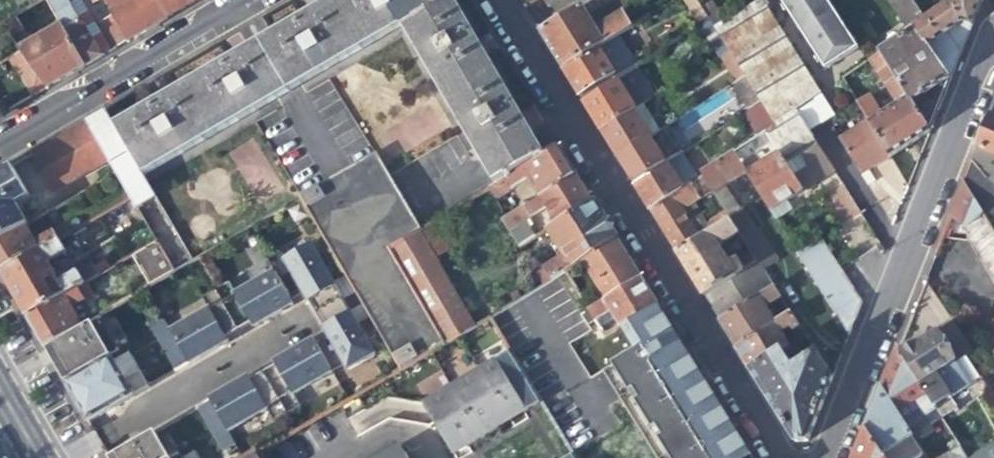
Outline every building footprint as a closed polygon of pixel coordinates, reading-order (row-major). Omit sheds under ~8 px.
[(63,27),(86,67),(102,58),(86,31),(68,0),(47,0),(63,27)] [(168,19),(157,0),(104,0),(113,15),(128,42),(145,33),(168,19)] [(115,128),(130,154),(142,174),(402,22),(499,185),(546,156),(504,84),(460,9),(455,0),(332,0),(293,23),(203,76),(141,113),(115,128)] [(168,19),(188,8),(201,0),(157,0),(168,19)] [(527,10),(542,0),(521,0),(527,10)] [(699,24),(708,19),(702,10),(696,0),(685,0),(699,24)] [(826,71),(842,61),(859,50),(827,0),(781,0),(826,71)] [(906,36),(914,29),(915,29),(927,20),(914,0),(891,0),(908,27),(902,30),(906,36)] [(915,29),(951,82),(963,51),(983,0),(955,0),(927,20),(915,29)] [(762,1),(726,23),(715,30),(729,53),(745,79),(760,103),(776,128),(796,114),(796,112),(807,105),(820,95),(762,1)] [(713,4),(702,10),(708,19),(715,30),(726,23),(713,4)] [(582,6),(541,32),(549,45),(565,72),(600,50),(610,44),(618,38),(633,29),(624,13),(597,29),(582,6)] [(32,7),(2,25),(11,37),(39,19),(32,7)] [(113,15),(96,26),(110,53),(128,42),(113,15)] [(699,24),(721,58),(729,53),(715,30),(708,19),(699,24)] [(96,26),(86,31),(102,58),(106,56),(110,53),(96,26)] [(21,52),(23,53),(48,89),(67,78),(86,67),(63,27),(21,52)] [(906,36),(880,55),(930,132),(930,134),(942,105),(951,82),(915,29),(914,29),(906,36)] [(610,44),(600,50),(565,72),(573,83),(582,99),(616,77),(617,76),(626,71),(635,65),(618,38),(610,44)] [(10,61),(33,98),(48,89),(23,53),(10,61)] [(720,59),(736,85),(745,79),(729,53),(721,58),(720,59)] [(883,115),(872,97),(859,105),(870,124),(890,157),(912,143),(930,132),(880,55),(872,61),(900,105),(883,115)] [(699,72),(693,63),(682,71),(687,79),(699,72)] [(626,71),(617,76),(616,77),(636,111),(644,106),(646,105),(626,71)] [(844,79),(859,105),(872,97),(867,88),(861,92),(850,75),(844,79)] [(592,115),(602,132),(634,112),(636,111),(616,77),(582,99),(592,115)] [(749,111),(752,108),(760,103),(745,79),(736,85),(733,87),(749,111)] [(331,135),(353,123),(329,80),(308,92),(331,135)] [(752,108),(768,133),(776,128),(760,103),(752,108)] [(660,133),(644,106),(636,111),(634,112),(651,139),(660,133)] [(98,116),(88,122),(110,159),(113,165),(130,154),(115,128),(105,112),(98,116)] [(610,144),(620,159),(651,139),(634,112),(602,132),(610,144)] [(834,173),(813,139),(796,114),(776,128),(768,133),(735,156),(747,175),(748,177),(769,212),(819,182),(834,173)] [(990,117),(977,150),(972,163),(993,189),(993,119),(990,117)] [(54,192),(110,159),(88,122),(32,154),(54,192)] [(880,164),(890,157),(870,124),(841,142),(862,174),(880,164)] [(662,132),(660,133),(651,139),(667,165),(678,158),(662,132)] [(628,172),(636,186),(667,165),(651,139),(620,159),(628,172)] [(530,181),(540,199),(577,176),(565,157),(560,148),(546,156),(499,185),(489,191),(496,202),(530,181)] [(403,371),(447,345),(391,252),(424,232),(405,200),(378,153),(301,199),(403,371)] [(735,182),(747,175),(735,156),(705,177),(715,193),(727,213),(733,222),(741,235),(746,243),(760,265),(762,268),(772,262),(727,188),(735,182)] [(993,197),(993,189),(972,163),(964,185),(979,210),(993,197)] [(676,179),(667,165),(636,186),(642,196),(653,213),(684,191),(676,179)] [(12,166),(0,173),(0,240),(25,226),(29,224),(17,205),(30,197),(12,166)] [(684,174),(676,179),(684,191),(693,186),(684,174)] [(509,232),(534,217),(547,209),(557,226),(594,203),(582,185),(577,176),(540,199),(506,220),(502,222),(509,232)] [(683,212),(695,205),(715,193),(705,177),(693,186),(684,191),(653,213),(664,231),(679,255),(702,241),(683,212)] [(966,243),(967,245),(991,229),(979,210),(964,185),(956,204),(950,220),(967,230),(966,243)] [(498,206),(496,202),(489,191),(476,200),(482,209),(487,207),(490,212),(498,206)] [(536,274),(544,286),(566,272),(583,261),(617,240),(603,218),(594,203),(557,226),(549,231),(565,256),(536,274)] [(710,227),(695,205),(683,212),(702,241),(714,234),(710,227)] [(544,234),(549,231),(557,226),(547,209),(534,217),(544,234)] [(710,223),(710,227),(714,234),(733,222),(727,213),(710,223)] [(720,248),(741,235),(733,222),(714,234),(702,241),(679,255),(705,298),(739,277),(731,265),(723,263),(724,261),(722,256),(718,256),(720,248)] [(25,226),(0,240),(0,270),(3,275),(61,241),(68,237),(71,236),(65,225),(35,242),(25,226)] [(432,227),(424,232),(391,252),(447,345),(475,329),(434,261),(449,252),(432,227)] [(991,229),(967,245),(993,289),(993,234),(991,229)] [(75,250),(68,237),(61,241),(69,254),(75,250)] [(583,261),(609,302),(642,281),(628,259),(617,240),(583,261)] [(798,255),(850,336),(859,314),(862,305),(821,240),(798,255)] [(51,265),(69,254),(61,241),(3,275),(13,292),(28,318),(87,284),(109,272),(111,270),(106,262),(95,269),(93,265),(61,283),(51,265)] [(152,286),(176,273),(158,243),(135,257),(152,286)] [(751,262),(755,268),(760,265),(746,243),(738,248),(748,263),(751,262)] [(304,298),(315,315),(343,300),(311,245),(284,260),(281,253),(268,261),(274,272),(291,301),(302,295),(304,298)] [(755,268),(739,277),(705,298),(721,323),(775,288),(762,268),(760,265),(755,268)] [(291,301),(274,272),(236,295),(229,284),(216,291),(239,331),(251,324),(253,328),(258,325),(293,305),(291,301)] [(613,315),(622,330),(658,307),(649,292),(642,281),(609,302),(590,313),(596,324),(613,315)] [(95,297),(87,284),(28,318),(36,333),(46,349),(82,328),(72,311),(95,297)] [(781,298),(775,288),(721,323),(737,349),(775,325),(765,309),(781,298)] [(239,331),(216,291),(202,299),(210,311),(172,333),(188,363),(190,365),(226,345),(229,343),(228,338),(239,331)] [(343,300),(315,315),(326,334),(328,337),(316,344),(333,374),(346,367),(350,373),(377,356),(352,315),(356,313),(348,297),(343,300)] [(684,349),(669,324),(658,307),(622,330),(636,353),(605,372),(617,390),(621,397),(660,457),(752,457),(684,349)] [(781,317),(784,320),(791,315),(787,308),(781,311),(781,317)] [(801,329),(791,315),(784,320),(779,323),(775,325),(737,349),(742,356),(751,372),(783,352),(789,348),(781,335),(790,328),(794,333),(801,329)] [(99,318),(82,328),(46,349),(54,363),(76,401),(90,425),(134,398),(133,396),(142,390),(134,377),(125,383),(112,360),(120,355),(99,318)] [(176,371),(188,363),(172,333),(163,321),(152,328),(176,371)] [(951,326),(936,336),(954,365),(959,362),(969,356),(951,326)] [(937,377),(955,366),(954,365),(936,336),(925,343),(902,357),(941,422),(956,413),(948,400),(950,399),(937,377)] [(295,397),(333,374),(316,344),(314,340),(277,361),(274,363),(276,367),(264,374),(282,405),(288,416),(302,409),(295,397)] [(798,342),(789,348),(783,352),(786,357),(802,347),(798,342)] [(941,422),(902,357),(898,351),(891,368),(882,391),(904,427),(921,416),(948,457),(947,457),(963,457),(941,422)] [(510,352),(423,404),(453,456),(542,404),(510,352)] [(794,369),(786,357),(783,352),(751,372),(775,410),(795,443),(808,442),(832,380),(817,355),(794,369)] [(969,388),(955,366),(937,377),(950,399),(969,388)] [(282,405),(264,374),(252,381),(249,377),(247,379),(209,400),(211,403),(236,444),(237,446),(251,439),(243,428),(282,405)] [(904,427),(882,391),(874,411),(866,431),(883,457),(900,457),(896,451),(913,441),(904,427)] [(236,444),(211,403),(198,410),(223,452),(236,444)] [(866,431),(856,457),(883,457),(866,431)] [(156,433),(114,457),(170,457),(156,433)] [(973,457),(993,457),(993,445),(973,457)] [(402,446),(381,457),(409,457),(402,446)]
